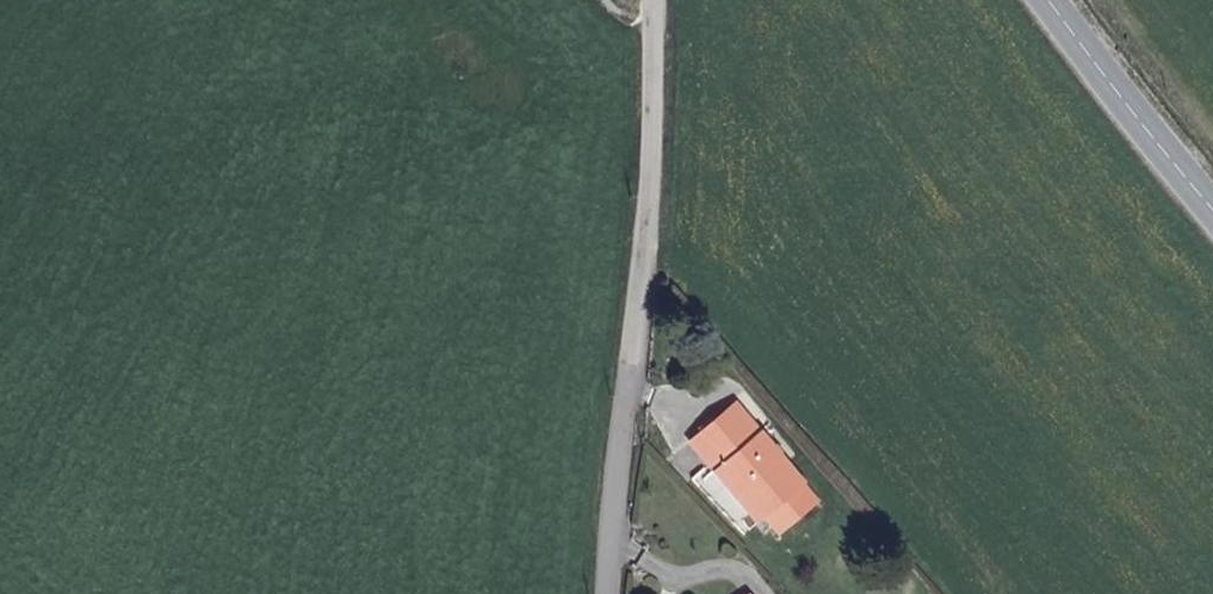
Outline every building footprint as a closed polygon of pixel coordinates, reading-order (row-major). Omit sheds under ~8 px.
[(765,518),(804,486),(737,405),(689,445),(759,524),(765,518)] [(817,501),(804,486),(765,518),(780,534),(817,501)]
